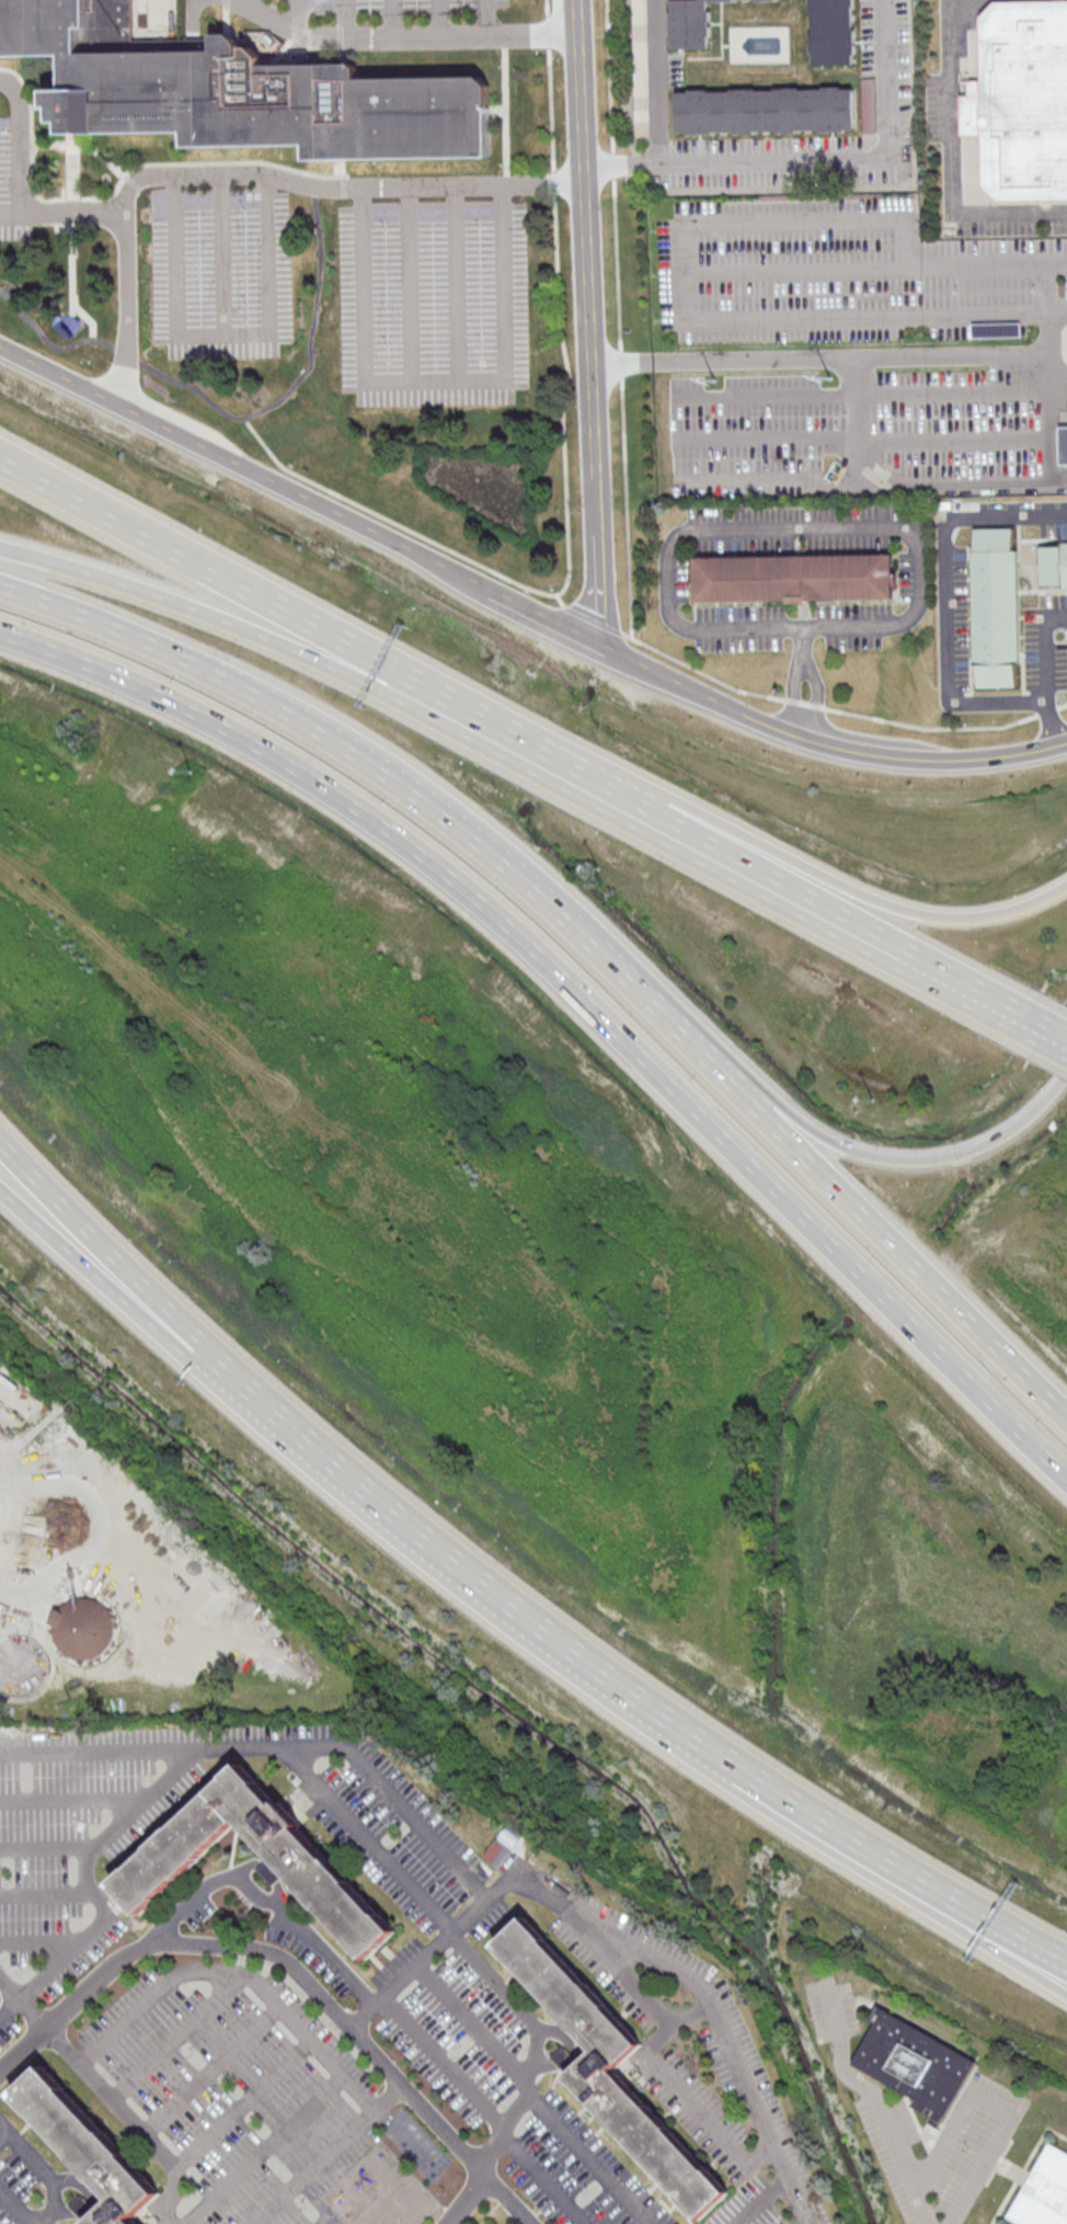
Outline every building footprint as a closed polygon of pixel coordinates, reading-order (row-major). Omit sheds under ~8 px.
[(64,54),(66,89),(49,90),(50,106),(56,105),(58,121),(65,121),(66,133),(69,133),(133,132),(187,130),(188,146),(308,144),(308,159),(337,158),(416,157),(492,157),(491,109),(491,85),(481,76),(432,77),(359,78),(360,70),(359,67),(354,64),(263,65),(263,59),(263,55),(253,46),(246,46),(241,43),(231,33),(215,33),(215,49),(80,53),(81,42),(135,38),(133,0),(0,0),(0,55),(64,54)] [(649,107),(647,0),(633,0),(635,107),(649,107)] [(673,1),(699,0),(789,0),(789,2),(710,4),(712,53),(674,55),(673,1)] [(812,68),(810,0),(857,0),(859,67),(812,68)] [(988,4),(1066,1),(1066,207),(991,206),(973,190),(975,139),(954,139),(954,96),(963,96),(961,80),(972,81),(971,23),(988,4)] [(874,132),(874,77),(861,78),(862,132),(874,132)] [(677,91),(856,88),(857,132),(678,135),(677,91)] [(62,324),(72,336),(84,325),(73,314),(62,324)] [(976,529),(976,551),(974,551),(975,665),(978,665),(979,688),(1018,687),(1018,663),(1022,663),(1020,550),(1016,551),(1016,528),(976,529)] [(1065,585),(1065,591),(1066,591),(1066,544),(1065,544),(1065,547),(1042,547),(1042,586),(1065,585)] [(696,603),(789,601),(789,603),(808,603),(808,601),(895,598),(895,588),(899,586),(899,574),(895,574),(894,555),(696,558),(696,566),(692,567),(692,582),(696,582),(696,603)] [(100,1591),(47,1611),(67,1664),(120,1644),(100,1591)] [(28,1695),(38,1689),(46,1679),(48,1667),(47,1655),(41,1645),(31,1638),(19,1635),(7,1636),(0,1641),(0,1691),(4,1695),(16,1697),(28,1695)] [(113,1884),(245,1764),(405,1938),(369,1965),(239,1830),(144,1921),(113,1884)] [(500,1867),(521,1836),(505,1825),(484,1857),(500,1867)] [(495,1946),(527,1916),(647,2043),(620,2069),(736,2192),(703,2223),(566,2077),(595,2051),(495,1946)] [(976,2057),(875,2007),(869,2019),(874,2022),(852,2066),(916,2097),(911,2106),(944,2122),(976,2057)] [(141,2222),(143,2223),(94,2223),(115,2204),(15,2096),(46,2067),(167,2199),(141,2222)] [(1046,2143),(1006,2221),(1013,2223),(1066,2223),(1066,2154),(1046,2143)]
